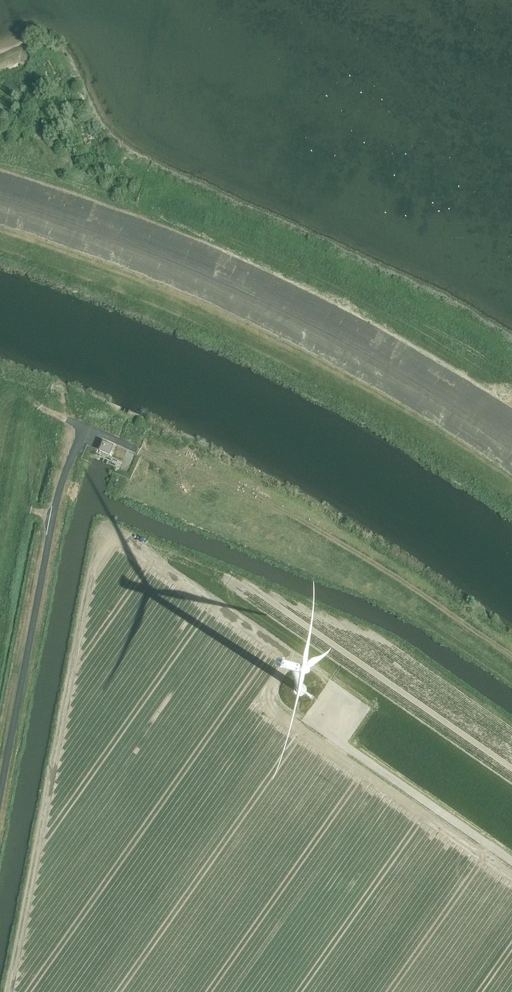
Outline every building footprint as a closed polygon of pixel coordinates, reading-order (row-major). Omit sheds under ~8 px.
[(99,451),(110,455),(114,446),(103,441),(99,451)] [(299,693),(301,694),(304,693),(305,691),(305,688),(303,686),(300,685),(298,686),(297,689),(297,691),(299,693)]
